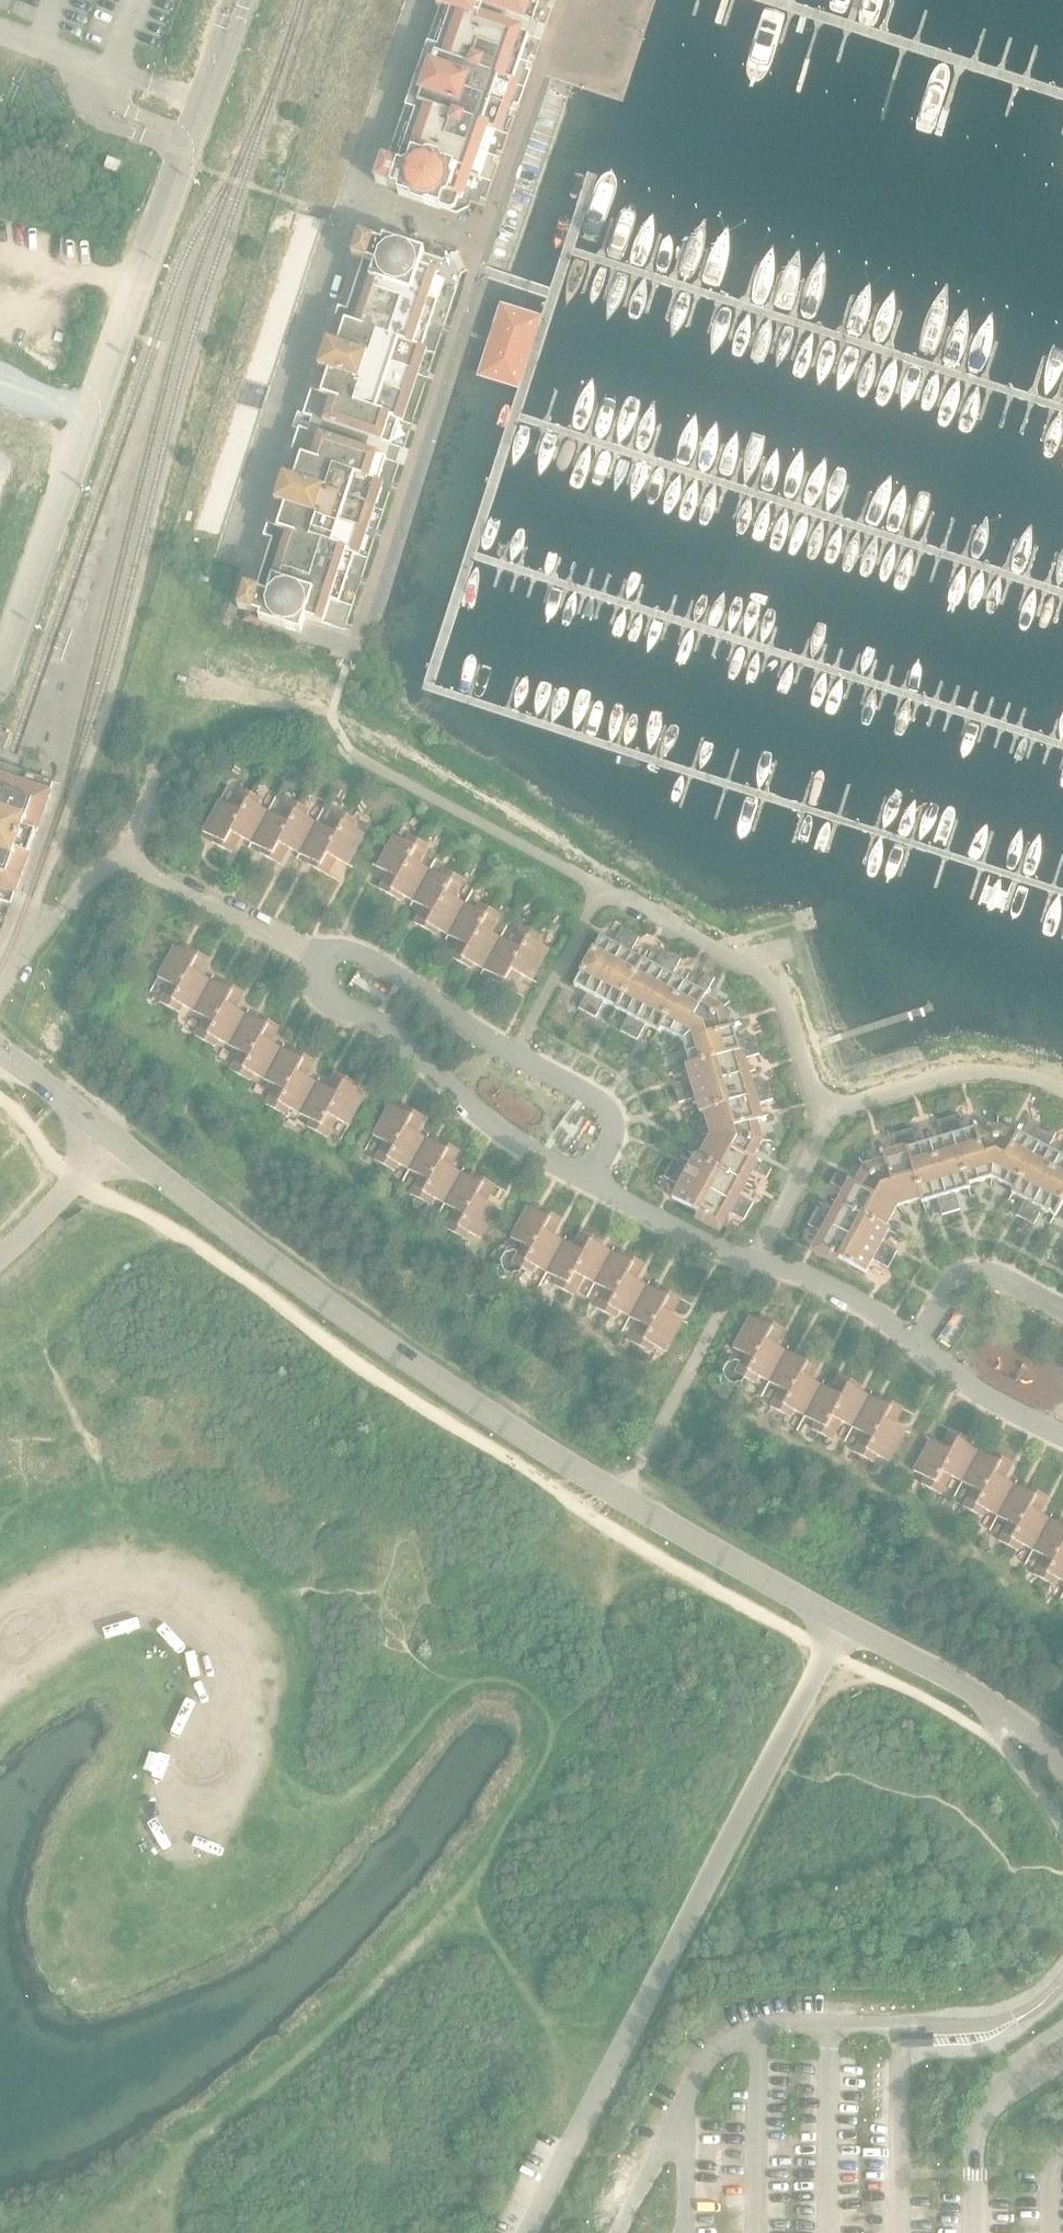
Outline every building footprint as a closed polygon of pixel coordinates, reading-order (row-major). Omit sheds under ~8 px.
[(389,19),(394,6),(376,0),(354,0),(352,7),(389,19)] [(433,6),(439,8),(385,160),(381,159),(373,181),(398,190),(397,194),(408,199),(410,203),(422,207),(427,205),(439,209),(443,199),(447,196),(463,201),(472,176),(477,178),(493,132),(501,135),(519,84),(511,81),(529,32),(480,14),(482,8),(524,23),(526,20),(531,22),(539,0),(435,0),(433,6)] [(348,20),(385,32),(389,19),(352,7),(348,20)] [(348,20),(343,33),(381,46),(385,32),(348,20)] [(339,47),(376,59),(381,46),(343,33),(339,47)] [(335,60),(372,72),(376,59),(339,47),(335,60)] [(330,73),(368,86),(372,72),(335,60),(330,73)] [(330,73),(326,87),(363,99),(368,86),(330,73)] [(326,87),(321,100),(359,112),(363,99),(326,87)] [(317,113),(355,126),(359,112),(321,100),(317,113)] [(317,113),(313,127),(350,139),(355,126),(317,113)] [(313,127),(308,140),(346,152),(350,139),(313,127)] [(308,140),(304,154),(342,166),(346,152),(308,140)] [(304,154),(300,167),(337,179),(342,166),(304,154)] [(107,157),(103,167),(116,172),(120,161),(107,157)] [(295,180),(291,194),(328,206),(333,192),(295,180)] [(323,221),(286,208),(282,222),(319,234),(323,221)] [(319,234),(282,222),(277,235),(315,247),(319,234)] [(315,247),(277,235),(273,248),(310,261),(315,247)] [(302,416),(317,421),(313,433),(298,429),(247,586),(244,586),(237,607),(260,614),(258,619),(300,633),(305,618),(322,623),(322,622),(329,599),(339,602),(437,300),(428,297),(436,273),(419,268),(424,252),(383,239),(381,243),(358,236),(351,257),(354,258),(302,416)] [(310,261),(273,248),(268,262),(306,274),(310,261)] [(306,274),(268,262),(264,275),(302,287),(306,274)] [(302,287),(264,275),(260,288),(297,301),(302,287)] [(297,301),(260,288),(255,302),(293,314),(297,301)] [(293,314),(255,302),(251,315),(289,327),(293,314)] [(498,302),(474,375),(515,387),(539,316),(498,302)] [(289,327),(251,315),(247,328),(284,341),(289,327)] [(284,341),(247,328),(242,342),(280,354),(284,341)] [(280,354),(242,342),(238,355),(275,367),(280,354)] [(275,367),(238,355),(234,368),(271,381),(275,367)] [(271,381),(234,368),(223,401),(260,414),(271,381)] [(260,414),(223,401),(219,415),(256,427),(260,414)] [(256,427),(219,415),(214,428),(252,440),(256,427)] [(252,440),(214,428),(210,441),(247,454),(252,440)] [(247,454),(210,441),(205,455),(243,467),(247,454)] [(243,467),(205,455),(201,468),(239,480),(243,467)] [(239,480),(201,468),(197,481),(234,494),(239,480)] [(234,494),(197,481),(192,495),(230,507),(234,494)] [(230,507),(192,495),(188,508),(226,520),(230,507)] [(226,520),(188,508),(184,521),(221,534),(226,520)] [(14,892),(15,889),(53,781),(13,767),(0,763),(0,887),(14,892)] [(211,841),(221,847),(250,793),(241,788),(231,806),(219,800),(202,831),(213,837),(211,841)] [(240,836),(250,842),(267,811),(256,805),(260,798),(250,793),(221,847),(231,853),(240,836)] [(259,853),(269,858),(298,804),(289,798),(279,817),(267,811),(250,842),(261,848),(259,853)] [(288,847),(298,853),(315,822),(304,816),(308,809),(298,804),(269,858),(279,864),(288,847)] [(306,863),(317,869),(346,815),(337,809),(327,828),(315,822),(298,853),(309,859),(306,863)] [(346,815),(317,869),(327,875),(336,858),(347,864),(364,833),(352,827),(356,820),(346,815)] [(378,888),(389,894),(418,839),(408,834),(405,841),(393,835),(376,866),(387,872),(378,888)] [(402,895),(412,900),(429,869),(418,863),(428,845),(418,839),(389,894),(399,900),(402,895)] [(414,922),(424,928),(454,874),(444,869),(440,875),(429,869),(412,900),(422,906),(414,922)] [(437,929),(447,935),(464,903),(453,897),(463,879),(454,874),(424,928),(435,934),(437,929)] [(449,957),(460,962),(489,908),(479,902),(476,909),(464,903),(447,935),(458,940),(449,957)] [(472,963),(483,969),(500,937),(489,931),(499,913),(489,908),(460,962),(470,968),(472,963)] [(491,979),(501,985),(531,930),(521,925),(511,943),(500,937),(483,969),(493,974),(491,979)] [(671,1197),(720,1224),(728,1211),(743,1219),(752,1203),(737,1194),(743,1182),(743,1183),(744,1181),(750,1169),(766,1178),(770,1169),(755,1160),(756,1160),(752,1158),(762,1139),(756,1120),(760,1119),(755,1104),(772,1099),(767,1080),(750,1085),(746,1073),(746,1071),(742,1058),(759,1053),(753,1035),(736,1040),(732,1025),(728,1026),(722,1007),(704,997),(706,993),(705,993),(714,978),(705,973),(696,988),(685,982),(685,981),(683,981),(671,975),(680,959),(663,950),(654,965),(643,959),(642,958),(630,952),(638,937),(621,928),(613,943),(600,936),(593,949),(592,949),(580,972),(573,985),(586,992),(578,1008),(595,1017),(603,1002),(615,1008),(614,1008),(616,1009),(628,1015),(620,1030),(636,1039),(645,1024),(658,1032),(660,1028),(681,1039),(688,1063),(685,1064),(689,1079),(672,1084),(678,1102),(695,1097),(699,1112),(703,1111),(710,1134),(698,1156),(695,1154),(687,1167),(672,1159),(663,1176),(678,1184),(671,1197)] [(531,930),(501,985),(511,990),(520,974),(531,980),(548,949),(537,942),(540,935),(531,930)] [(159,1001),(169,1007),(198,952),(187,946),(185,951),(174,945),(157,976),(169,983),(159,1001)] [(182,1005),(193,1011),(210,979),(200,974),(209,958),(198,952),(169,1007),(178,1012),(182,1005)] [(194,1036),(204,1041),(234,986),(223,981),(220,985),(210,979),(193,1011),(204,1017),(194,1036)] [(217,1039),(228,1045),(245,1014),(235,1008),(244,992),(234,986),(204,1041),(213,1046),(217,1039)] [(230,1070),(239,1075),(269,1021),(258,1015),(256,1019),(245,1014),(228,1045),(240,1051),(230,1070)] [(253,1073),(264,1079),(281,1048),(270,1042),(279,1026),(269,1021),(239,1075),(249,1080),(253,1073)] [(265,1104),(275,1109),(304,1054),(294,1049),(291,1053),(281,1048),(264,1079),(275,1085),(265,1104)] [(288,1107),(299,1113),(316,1082),(306,1076),(315,1060),(304,1054),(275,1109),(284,1114),(288,1107)] [(307,1126),(316,1131),(346,1077),(335,1071),(326,1088),(316,1082),(299,1113),(311,1119),(307,1126)] [(346,1077),(316,1131),(326,1137),(336,1118),(348,1124),(365,1093),(354,1087),(356,1083),(346,1077)] [(374,1160),(384,1165),(413,1110),(403,1105),(400,1109),(389,1103),(372,1135),(384,1141),(374,1160)] [(397,1163),(408,1169),(425,1138),(415,1132),(424,1116),(413,1110),(384,1165),(393,1170),(397,1163)] [(822,1232),(815,1245),(865,1272),(872,1259),(887,1267),(896,1250),(881,1242),(888,1228),(885,1227),(897,1205),(920,1198),(921,1202),(936,1198),(941,1214),(959,1209),(954,1192),(969,1188),(968,1184),(991,1177),(1012,1188),(1011,1192),(1024,1199),(1016,1215),(1033,1224),(1041,1209),(1055,1216),(1062,1200),(1062,1156),(1060,1155),(1060,1154),(1059,1154),(1058,1154),(1047,1148),(1055,1132),(1038,1123),(1030,1139),(1017,1131),(1015,1135),(997,1125),(977,1131),(976,1127),(961,1131),(956,1115),(937,1120),(942,1137),(930,1141),(930,1140),(928,1141),(916,1145),(910,1128),(892,1134),(897,1150),(882,1155),(884,1159),(863,1164),(854,1183),(850,1181),(834,1173),(830,1182),(845,1190),(839,1202),(838,1202),(838,1203),(831,1215),(816,1207),(807,1224),(822,1232)] [(409,1194),(419,1199),(449,1145),(438,1139),(436,1143),(425,1138),(408,1169),(419,1175),(409,1194)] [(432,1197),(444,1203),(461,1172),(450,1166),(459,1150),(449,1145),(419,1199),(429,1204),(432,1197)] [(445,1228),(454,1233),(484,1179),(473,1173),(471,1177),(461,1172),(444,1203),(455,1209),(445,1228)] [(484,1179),(454,1233),(464,1238),(468,1231),(480,1238),(497,1206),(485,1200),(494,1184),(484,1179)] [(505,1252),(500,1261),(503,1270),(511,1274),(519,1271),(522,1267),(551,1213),(540,1207),(538,1212),(527,1206),(510,1237),(522,1244),(517,1252),(513,1250),(505,1252)] [(535,1266),(546,1272),(563,1240),(552,1235),(561,1218),(551,1213),(522,1267),(531,1272),(535,1266)] [(553,1285),(563,1290),(593,1235),(582,1230),(573,1246),(563,1240),(546,1272),(557,1278),(553,1285)] [(583,1277),(594,1283),(611,1251),(600,1246),(603,1241),(593,1235),(563,1290),(573,1295),(583,1277)] [(595,1307),(605,1312),(634,1258),(624,1252),(621,1257),(611,1251),(594,1283),(605,1289),(595,1307)] [(618,1311),(629,1317),(646,1285),(636,1280),(645,1263),(634,1258),(605,1312),(614,1317),(618,1311)] [(630,1341),(640,1346),(670,1292),(659,1286),(657,1291),(646,1285),(629,1317),(640,1323),(630,1341)] [(670,1292),(640,1346),(650,1352),(653,1345),(665,1351),(682,1320),(671,1314),(680,1298),(670,1292)] [(727,1362),(723,1370),(725,1378),(733,1383),(742,1381),(744,1377),(773,1323),(763,1317),(760,1322),(749,1316),(732,1347),(744,1354),(740,1362),(736,1360),(727,1362)] [(757,1375),(768,1381),(785,1350),(775,1345),(784,1328),(773,1323),(744,1377),(753,1382),(757,1375)] [(770,1406),(779,1411),(809,1357),(798,1351),(796,1356),(785,1350),(768,1381),(780,1387),(770,1406)] [(792,1410),(804,1416),(821,1384),(810,1379),(819,1363),(809,1357),(779,1411),(789,1416),(792,1410)] [(811,1428),(821,1434),(850,1379),(840,1374),(831,1390),(821,1384),(804,1416),(815,1422),(811,1428)] [(840,1421),(852,1427),(869,1395),(858,1390),(861,1385),(850,1379),(821,1434),(830,1439),(840,1421)] [(853,1451),(863,1456),(892,1402),(881,1396),(879,1401),(869,1395),(852,1427),(863,1433),(853,1451)] [(892,1402),(863,1456),(872,1461),(876,1454),(888,1461),(905,1430),(894,1424),(902,1407),(892,1402)] [(921,1483),(930,1488),(960,1434),(949,1428),(940,1445),(930,1439),(913,1470),(925,1477),(921,1483)] [(950,1475),(961,1481),(978,1450),(968,1444),(970,1440),(960,1434),(930,1488),(940,1494),(950,1475)] [(962,1506),(972,1511),(1002,1457),(991,1451),(989,1456),(978,1450),(961,1481),(973,1487),(962,1506)] [(986,1509),(997,1515),(1013,1484),(1003,1478),(1012,1462),(1002,1457),(972,1511),(982,1516),(986,1509)] [(998,1540),(1007,1545),(1037,1491),(1026,1485),(1024,1490),(1013,1484),(997,1515),(1008,1521),(998,1540)] [(1021,1544),(1032,1550),(1049,1518),(1039,1513),(1047,1496),(1037,1491),(1007,1545),(1017,1550),(1021,1544)] [(1043,1579),(1062,1542),(1062,1520),(1062,1519),(1059,1524),(1049,1518),(1032,1550),(1043,1556),(1033,1574),(1043,1579)] [(1062,1581),(1062,1542),(1043,1579),(1052,1584),(1056,1578),(1062,1581)]
